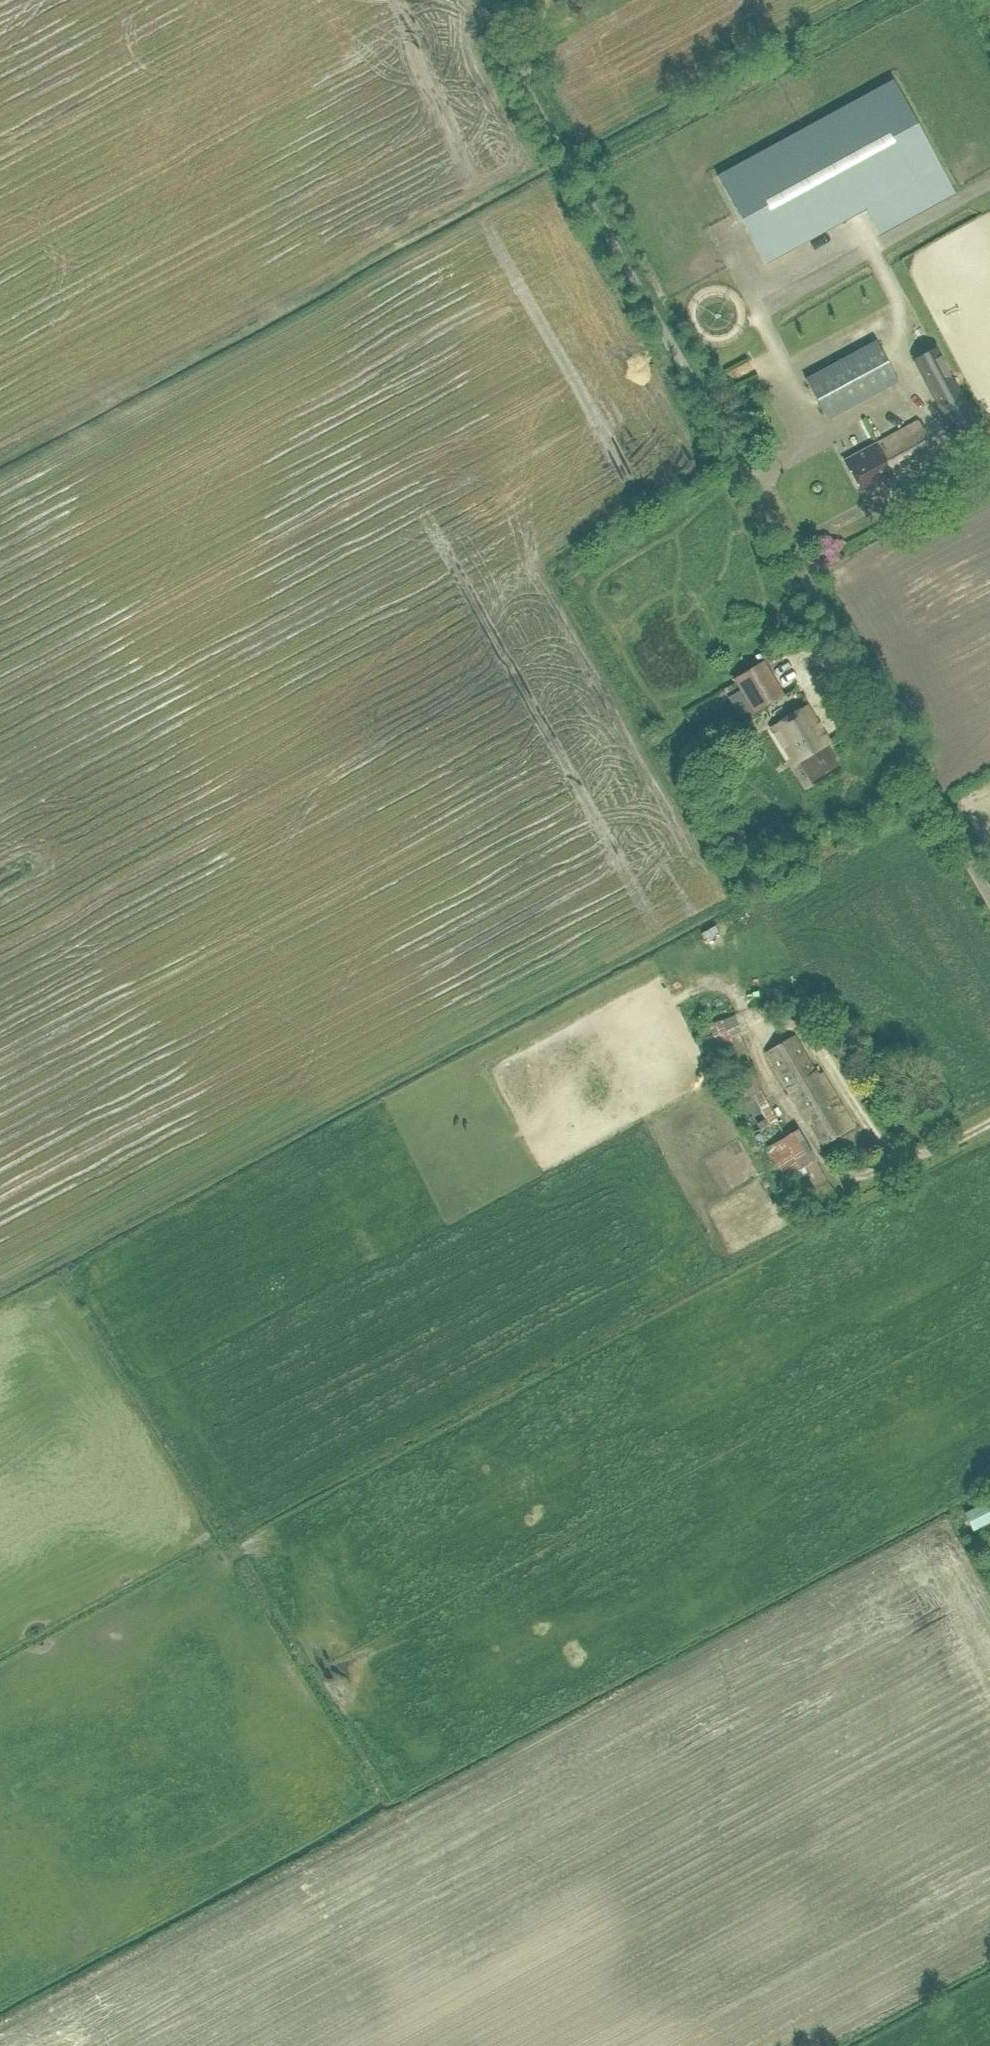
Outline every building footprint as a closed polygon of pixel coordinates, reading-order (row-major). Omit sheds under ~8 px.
[(892,81),(716,174),(762,262),(863,209),(877,234),(952,194),(892,81)] [(896,384),(874,344),(804,383),(826,423),(896,384)] [(975,427),(933,345),(911,357),(954,440),(975,427)] [(892,476),(895,482),(937,459),(917,423),(844,463),(861,493),(892,476)] [(753,717),(783,698),(761,663),(731,681),(753,717)] [(810,783),(838,765),(820,736),(824,734),(806,706),(771,728),(794,765),(798,763),(810,783)] [(759,1135),(764,1143),(784,1131),(760,1090),(740,1037),(742,1036),(735,1015),(708,1026),(738,1104),(731,1108),(751,1140),(759,1135)] [(766,1053),(821,1145),(850,1128),(818,1074),(817,1075),(794,1036),(766,1053)] [(799,1129),(767,1147),(795,1194),(812,1223),(843,1209),(826,1180),(816,1160),(799,1129)] [(989,1523),(989,1504),(988,1501),(963,1512),(972,1532),(989,1523)]
